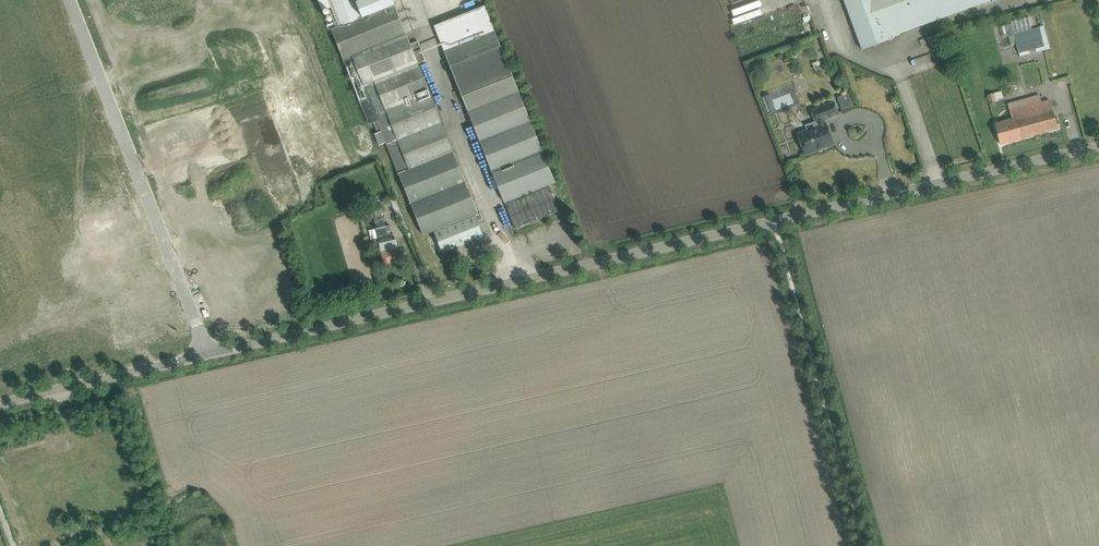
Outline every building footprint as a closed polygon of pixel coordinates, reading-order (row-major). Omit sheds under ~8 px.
[(340,26),(332,29),(370,124),(374,122),(379,132),(375,134),(380,145),(387,142),(424,234),(434,230),(443,252),(483,236),(477,221),(483,219),(481,214),(475,216),(475,215),(478,213),(420,65),(427,62),(419,43),(412,46),(394,0),(330,0),(340,26)] [(862,49),(893,38),(892,36),(991,0),(844,0),(862,49)] [(515,83),(491,23),(484,6),(433,26),(440,43),(468,112),(501,192),(505,203),(555,182),(520,92),(515,83)] [(1012,24),(1006,26),(1008,37),(1009,37),(1014,35),(1012,24)] [(1006,26),(1000,27),(1003,38),(1008,37),(1006,26)] [(1045,45),(1040,28),(1015,35),(1017,43),(1019,53),(1045,45)] [(947,51),(941,33),(928,37),(932,51),(936,50),(937,54),(947,51)] [(794,104),(788,86),(761,95),(767,113),(794,104)] [(994,93),(987,95),(989,104),(996,102),(994,93)] [(1012,119),(1006,121),(995,124),(1001,144),(1058,128),(1050,100),(1010,111),(1012,119)] [(819,129),(799,137),(806,155),(834,144),(826,123),(824,119),(839,114),(834,102),(824,105),(812,110),(819,129)] [(506,204),(515,229),(560,211),(550,187),(506,204)] [(380,243),(382,254),(384,265),(401,261),(399,250),(397,240),(393,240),(391,231),(392,231),(390,221),(385,222),(384,216),(375,218),(380,243)] [(210,297),(207,281),(192,284),(195,300),(210,297)] [(10,479),(3,481),(7,491),(14,489),(10,479)] [(17,497),(10,499),(13,510),(21,507),(17,497)] [(24,515),(16,518),(20,528),(28,526),(24,515)]
